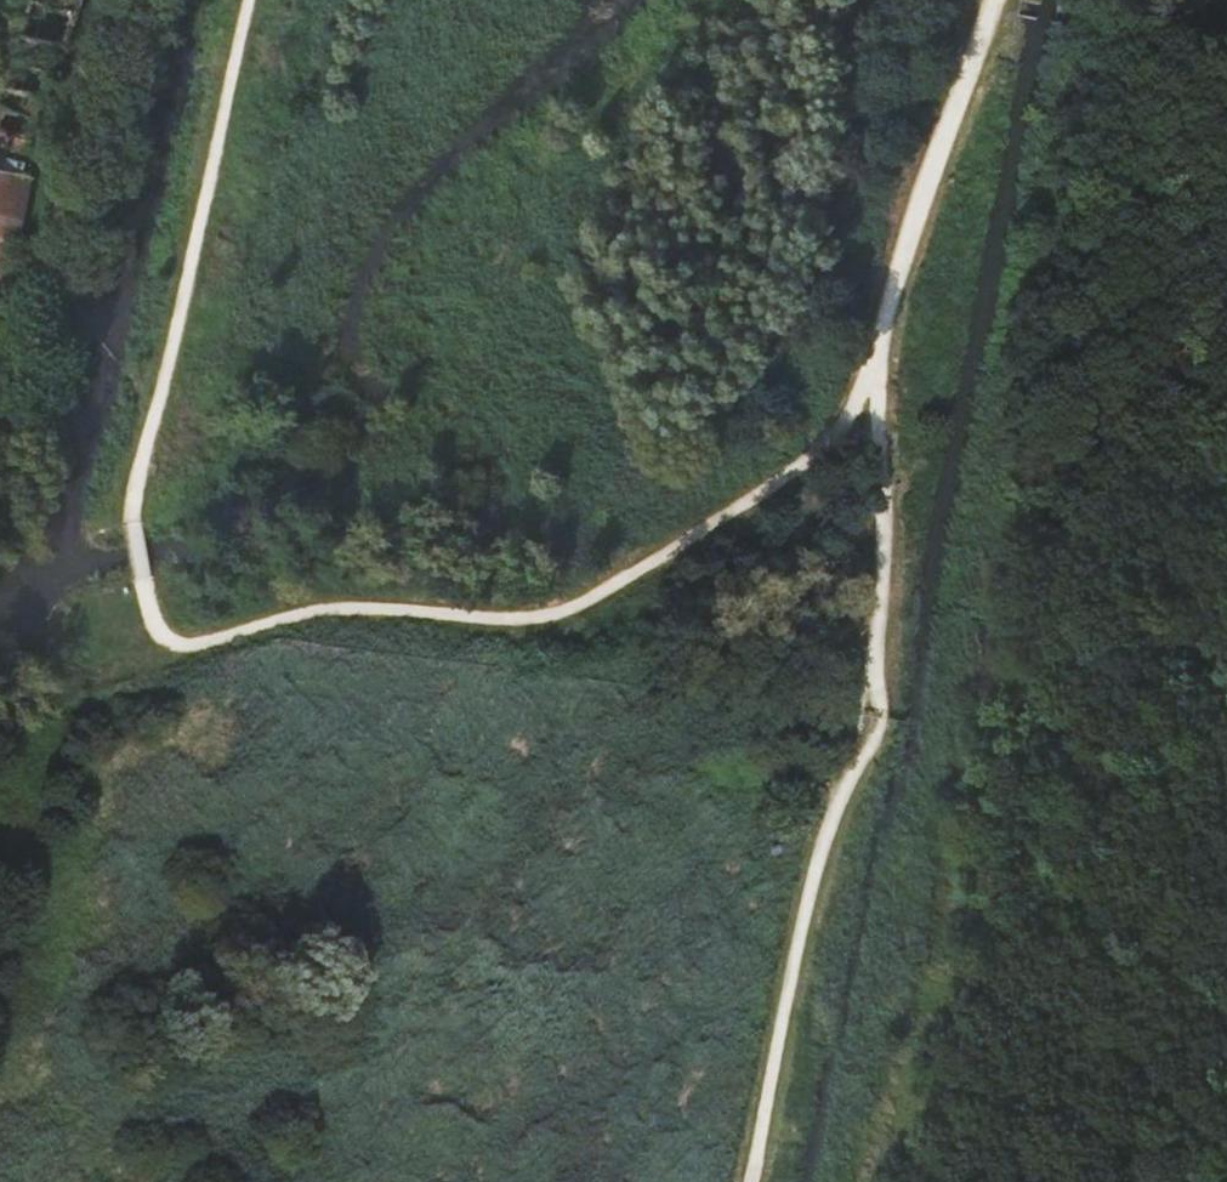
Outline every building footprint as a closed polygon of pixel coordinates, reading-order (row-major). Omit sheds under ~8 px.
[(9,294),(32,176),(23,175),(25,164),(5,160),(7,147),(28,150),(44,105),(66,45),(70,46),(87,0),(33,0),(26,19),(0,92),(0,292),(9,294)]
